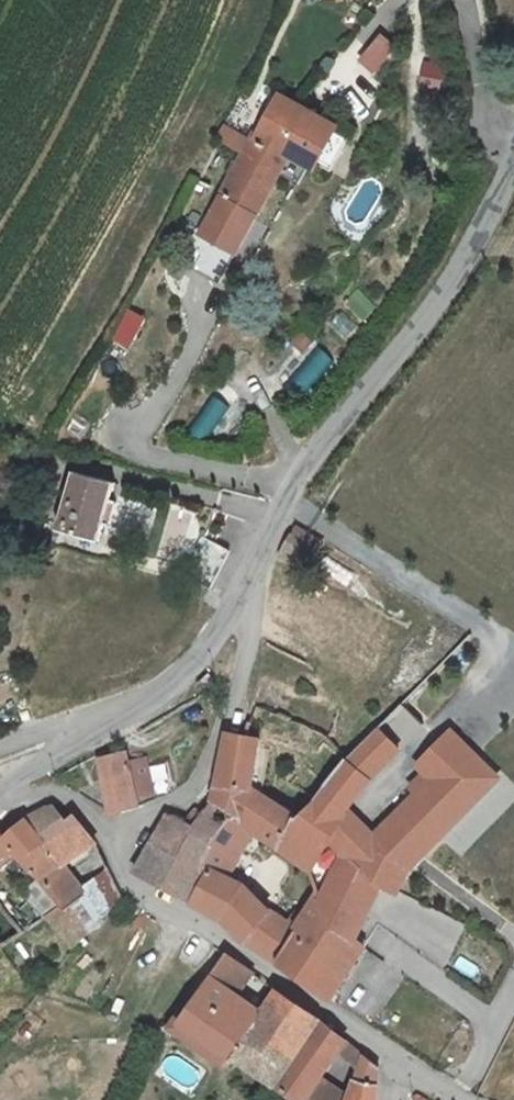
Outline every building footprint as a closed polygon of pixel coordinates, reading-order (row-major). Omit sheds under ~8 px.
[(375,73),(396,43),(377,30),(356,60),(375,73)] [(441,94),(444,60),(422,58),(419,92),(441,94)] [(317,162),(338,122),(299,104),(283,96),(263,136),(258,133),(252,143),(242,164),(228,189),(262,207),(275,181),(291,149),(317,162)] [(238,256),(262,207),(228,189),(242,164),(252,143),(222,127),(217,141),(238,152),(198,235),(238,256)] [(54,529),(100,534),(109,478),(64,472),(54,529)] [(345,761),(364,773),(365,775),(371,780),(403,750),(379,726),(345,761)] [(399,852),(384,882),(386,883),(404,894),(418,863),(502,776),(453,729),(416,767),(423,774),(409,787),(413,792),(376,831),(399,852)] [(260,737),(227,730),(211,796),(243,821),(230,847),(243,861),(254,830),(266,804),(270,796),(253,785),(260,737)] [(316,741),(304,733),(278,782),(306,799),(333,753),(316,741)] [(303,857),(328,828),(351,850),(384,882),(399,852),(345,801),(364,773),(333,753),(306,799),(303,805),(294,818),(280,844),(289,849),(303,857)] [(103,762),(107,771),(101,773),(108,803),(137,798),(136,795),(154,790),(145,758),(127,763),(126,755),(103,762)] [(270,796),(266,804),(294,818),(303,805),(306,799),(278,782),(270,796)] [(220,912),(232,887),(243,861),(230,847),(243,821),(211,796),(208,803),(195,799),(188,814),(169,805),(139,868),(189,895),(220,912)] [(266,804),(254,830),(272,840),(280,844),(294,818),(266,804)] [(5,825),(40,868),(75,844),(59,819),(53,824),(28,809),(5,825)] [(2,861),(15,890),(32,915),(62,895),(40,868),(5,825),(0,829),(0,863),(2,861)] [(373,902),(384,882),(351,850),(320,882),(339,917),(360,930),(373,902)] [(62,895),(32,915),(58,953),(106,892),(92,871),(62,895)] [(339,917),(320,882),(316,881),(310,893),(292,924),(276,953),(331,992),(362,933),(360,930),(339,917)] [(232,887),(220,912),(248,933),(262,905),(232,887)] [(7,932),(32,915),(15,890),(0,901),(0,925),(7,932)] [(292,924),(262,905),(248,933),(276,953),(292,924)] [(229,1012),(234,1015),(252,987),(200,957),(163,1027),(204,1054),(195,1068),(210,1079),(218,1065),(253,1085),(292,1017),(279,1007),(262,1034),(255,1045),(222,1026),(229,1012)] [(268,998),(252,987),(234,1015),(262,1034),(279,1007),(268,998)] [(288,1083),(315,1099),(318,1099),(336,1053),(292,1017),(253,1085),(276,1099),(288,1083)] [(336,1053),(318,1099),(341,1099),(343,1058),(336,1053)] [(288,1083),(276,1099),(315,1099),(288,1083)]
